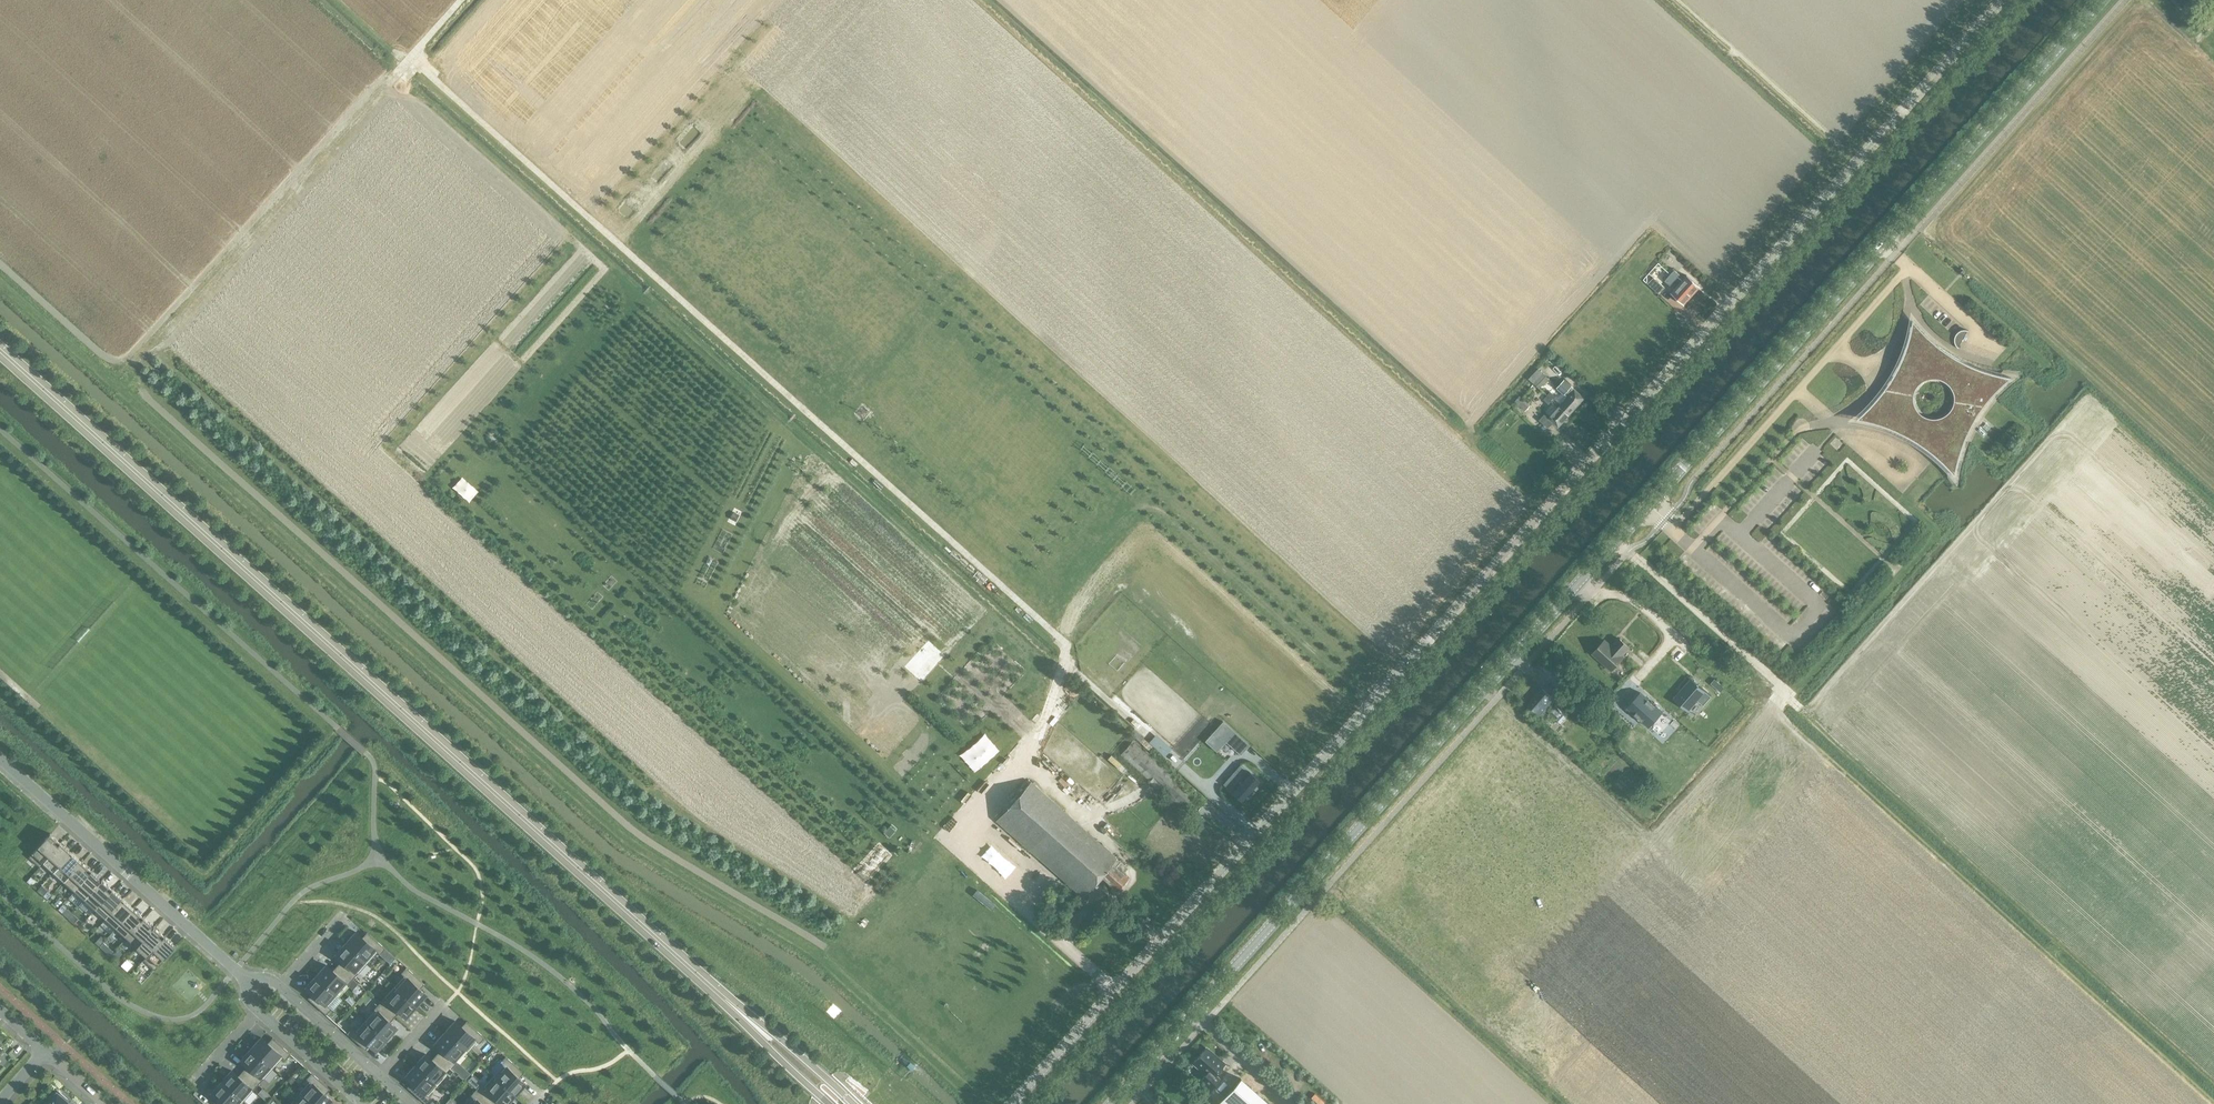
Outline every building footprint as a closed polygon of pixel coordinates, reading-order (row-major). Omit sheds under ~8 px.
[(1681,275),(1675,270),(1677,268),(1669,261),(1663,268),(1671,275),(1666,280),(1672,285),(1674,283),(1677,286),(1672,292),(1685,304),(1700,286),(1688,275),(1684,280),(1680,276),(1681,275)] [(1665,287),(1655,278),(1653,276),(1647,283),(1659,294),(1665,287)] [(1867,409),(1865,411),(1866,412),(1867,410),(1870,421),(1868,420),(1868,421),(1873,423),(1882,425),(1889,428),(1898,432),(1908,436),(1915,441),(1922,445),(1928,449),(1935,456),(1940,460),(1946,465),(1948,468),(1952,473),(1954,476),(1955,472),(1956,467),(1959,457),(1962,449),(1964,441),(1968,434),(1971,426),(1975,419),(1978,414),(1982,409),(1986,403),(1990,398),(1994,394),(1999,389),(2003,384),(2007,381),(2011,377),(2007,376),(2000,375),(1994,373),(1989,372),(1984,370),(1980,369),(1973,366),(1968,364),(1963,361),(1959,359),(1954,356),(1949,353),(1945,350),(1940,347),(1934,342),(1929,338),(1925,334),(1921,330),(1916,325),(1913,321),(1912,328),(1910,334),(1908,343),(1905,352),(1902,359),(1899,365),(1896,371),(1893,377),(1889,383),(1885,388),(1881,394),(1878,398),(1873,403),(1871,406),(1867,409)] [(1528,379),(1539,388),(1548,378),(1537,369),(1528,379)] [(1560,407),(1555,403),(1547,411),(1553,416),(1550,418),(1545,413),(1539,419),(1548,427),(1554,421),(1560,427),(1586,397),(1576,389),(1564,378),(1557,387),(1562,392),(1555,399),(1562,405),(1560,407)] [(1548,405),(1556,396),(1550,391),(1542,400),(1548,405)] [(1515,401),(1525,410),(1530,405),(1519,395),(1515,401)] [(1605,639),(1593,653),(1612,670),(1624,656),(1622,655),(1629,646),(1619,638),(1612,646),(1605,639)] [(1691,678),(1674,698),(1687,710),(1697,699),(1703,705),(1711,696),(1691,678)] [(1554,699),(1557,696),(1554,693),(1552,695),(1542,687),(1527,704),(1540,715),(1555,699),(1554,699)] [(1640,692),(1627,706),(1636,715),(1649,727),(1663,712),(1640,692)] [(1555,717),(1562,710),(1555,704),(1549,711),(1555,717)] [(1226,742),(1240,755),(1249,745),(1223,721),(1205,741),(1217,751),(1226,742)] [(972,771),(1004,741),(993,730),(962,760),(972,771)] [(1150,740),(1165,754),(1172,747),(1157,732),(1150,740)] [(942,753),(964,757),(966,743),(945,739),(942,753)] [(1201,799),(1176,777),(1138,743),(1134,739),(1120,754),(1149,781),(1158,789),(1158,788),(1188,815),(1201,799)] [(1261,782),(1248,770),(1230,790),(1243,802),(1261,782)] [(996,820),(1048,866),(1083,897),(1100,878),(1113,889),(1112,890),(1118,895),(1122,890),(1120,888),(1128,878),(1123,873),(1128,868),(1031,781),(996,820)] [(43,862),(61,842),(50,833),(29,857),(40,867),(43,863),(43,862)] [(54,872),(71,852),(61,842),(43,862),(43,863),(54,872)] [(1004,875),(1015,864),(995,844),(984,855),(1004,875)] [(64,881),(82,861),(71,852),(54,872),(64,881)] [(74,890),(92,870),(82,861),(64,881),(74,890)] [(85,900),(103,880),(92,870),(74,890),(85,900)] [(95,909),(113,889),(103,880),(85,900),(95,909)] [(52,895),(42,885),(37,891),(47,900),(52,895)] [(106,918),(123,898),(113,889),(95,909),(106,918)] [(63,902),(59,898),(55,904),(59,907),(63,902)] [(116,928),(134,908),(123,898),(106,918),(116,928)] [(126,937),(144,917),(134,908),(116,928),(126,937)] [(137,946),(155,926),(144,917),(126,937),(137,946)] [(147,955),(165,936),(155,926),(137,946),(147,955)] [(347,942),(346,943),(368,962),(377,951),(380,954),(386,948),(367,931),(362,937),(356,932),(355,933),(354,932),(346,941),(347,942)] [(176,945),(165,936),(147,955),(143,959),(154,969),(176,945)] [(342,959),(338,965),(353,978),(368,962),(346,943),(345,944),(344,943),(337,952),(337,953),(336,954),(342,959)] [(318,975),(317,976),(338,995),(353,978),(338,965),(333,970),(327,965),(326,966),(325,965),(317,974),(318,975)] [(394,986),(416,1005),(417,1004),(418,1005),(426,996),(425,995),(426,994),(420,989),(425,983),(406,967),(401,973),(404,975),(394,986)] [(313,992),(308,998),(326,1014),(332,1008),(329,1006),(338,995),(317,976),(316,977),(315,976),(307,985),(308,986),(307,987),(313,992)] [(416,1005),(394,986),(380,1002),(395,1016),(400,1011),(406,1016),(407,1015),(408,1016),(416,1007),(415,1006),(416,1005)] [(365,1019),(386,1038),(387,1037),(388,1038),(396,1029),(395,1028),(396,1027),(390,1022),(395,1016),(380,1002),(365,1019)] [(353,1027),(347,1033),(366,1049),(370,1044),(377,1049),(377,1048),(378,1049),(386,1040),(386,1039),(386,1038),(365,1019),(355,1029),(353,1027)] [(447,1030),(446,1032),(467,1051),(477,1040),(479,1043),(485,1037),(466,1020),(461,1026),(456,1020),(455,1022),(454,1021),(446,1030),(447,1030)] [(442,1048),(437,1053),(452,1067),(467,1051),(446,1032),(445,1033),(444,1032),(436,1041),(437,1042),(436,1043),(442,1048)] [(252,1048),(272,1066),(274,1068),(283,1057),(286,1060),(291,1054),(273,1037),(268,1042),(262,1037),(261,1038),(260,1037),(252,1046),(253,1047),(252,1048)] [(1224,1068),(1226,1065),(1205,1047),(1192,1062),(1210,1078),(1221,1066),(1222,1067),(1222,1066),(1224,1068)] [(274,1068),(272,1066),(252,1048),(251,1049),(250,1049),(242,1057),(243,1058),(242,1059),(248,1065),(243,1070),(257,1083),(259,1084),(274,1068)] [(417,1064),(416,1065),(438,1084),(452,1067),(437,1053),(432,1059),(426,1054),(425,1055),(424,1054),(416,1063),(417,1064)] [(494,1075),(515,1094),(516,1093),(517,1094),(525,1085),(524,1084),(525,1083),(519,1078),(524,1072),(506,1056),(500,1062),(503,1064),(494,1075)] [(412,1081),(407,1087),(426,1103),(431,1097),(428,1094),(438,1084),(416,1065),(415,1066),(414,1065),(406,1074),(407,1075),(406,1076),(412,1081)] [(259,1084),(257,1083),(243,1070),(238,1076),(232,1070),(231,1071),(230,1071),(222,1080),(223,1080),(222,1081),(244,1101),(259,1084)] [(330,1089),(312,1072),(307,1078),(309,1081),(300,1091),(314,1103),(329,1103),(331,1101),(331,1099),(326,1094),(330,1089)] [(493,1103),(496,1103),(499,1100),(504,1103),(508,1103),(515,1096),(514,1095),(515,1094),(494,1075),(484,1085),(481,1083),(476,1089),(493,1103)] [(1239,1077),(1215,1103),(1269,1103),(1239,1077)] [(222,1081),(221,1082),(213,1091),(212,1092),(218,1098),(214,1103),(241,1103),(244,1101),(222,1081)] [(476,1089),(471,1095),(473,1097),(467,1103),(493,1103),(476,1089)] [(300,1091),(288,1103),(314,1103),(300,1091)] [(47,1103),(70,1103),(66,1101),(68,1099),(60,1092),(59,1094),(57,1092),(47,1103)]
